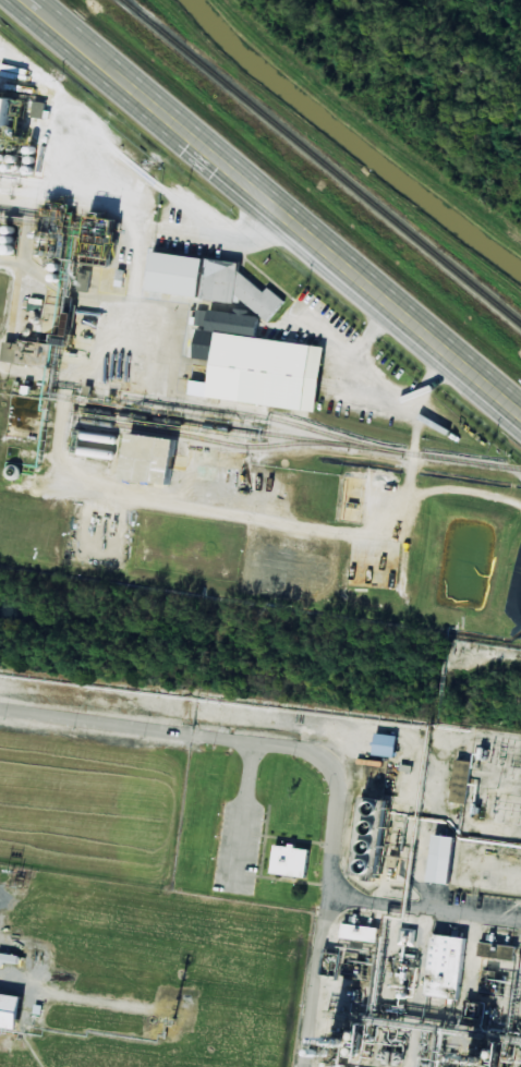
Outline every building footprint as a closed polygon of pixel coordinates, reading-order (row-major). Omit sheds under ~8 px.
[(0,96),(0,124),(11,126),(16,99),(0,96)] [(32,116),(44,118),(46,102),(35,100),(32,116)] [(240,262),(153,251),(148,291),(238,302),(240,299),(255,310),(268,321),(285,300),(268,287),(265,291),(239,271),(240,262)] [(89,279),(80,278),(79,291),(88,291),(89,279)] [(214,330),(319,345),(311,412),(204,397),(214,330)] [(123,436),(168,441),(162,485),(118,480),(123,436)] [(397,735),(375,733),(373,754),(395,757),(397,735)] [(466,803),(473,761),(457,759),(450,801),(466,803)] [(379,802),(372,877),(347,875),(354,800),(379,802)] [(429,834),(451,837),(445,881),(423,878),(429,834)] [(272,874),(307,877),(310,848),(274,844),(272,874)] [(378,940),(379,926),(342,924),(341,939),(378,940)] [(466,938),(433,933),(425,995),(458,999),(466,938)] [(339,953),(324,952),(322,975),(338,976),(339,953)] [(0,993),(0,1026),(19,1028),(22,995),(0,993)]
